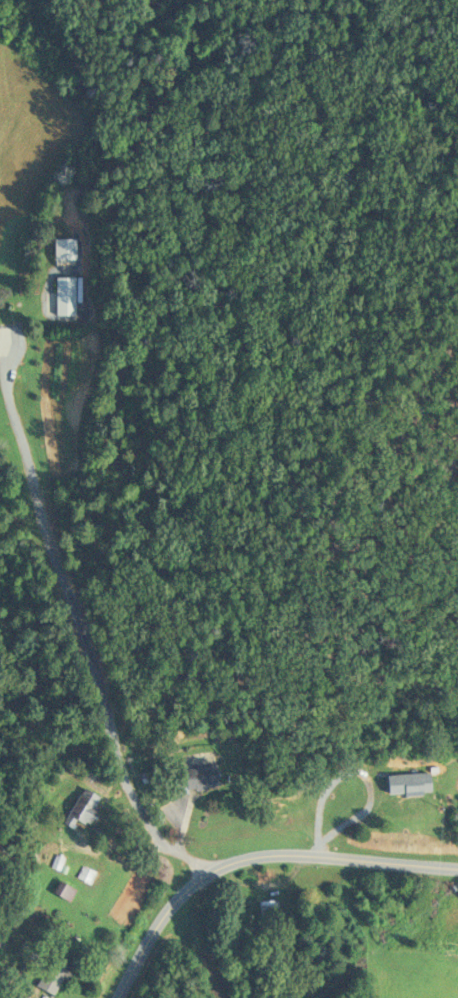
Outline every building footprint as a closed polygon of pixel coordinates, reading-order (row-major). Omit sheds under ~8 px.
[(76,275),(55,275),(55,302),(49,302),(49,313),(76,313),(76,275)] [(186,767),(186,787),(218,787),(218,766),(186,767)] [(430,773),(386,773),(386,793),(430,792),(430,773)] [(102,798),(84,786),(62,821),(71,827),(76,819),(85,824),(102,798)] [(53,891),(68,900),(75,890),(60,881),(53,891)] [(278,932),(278,899),(259,899),(259,932),(278,932)] [(53,994),(61,976),(69,980),(78,959),(54,948),(36,986),(53,994)]
